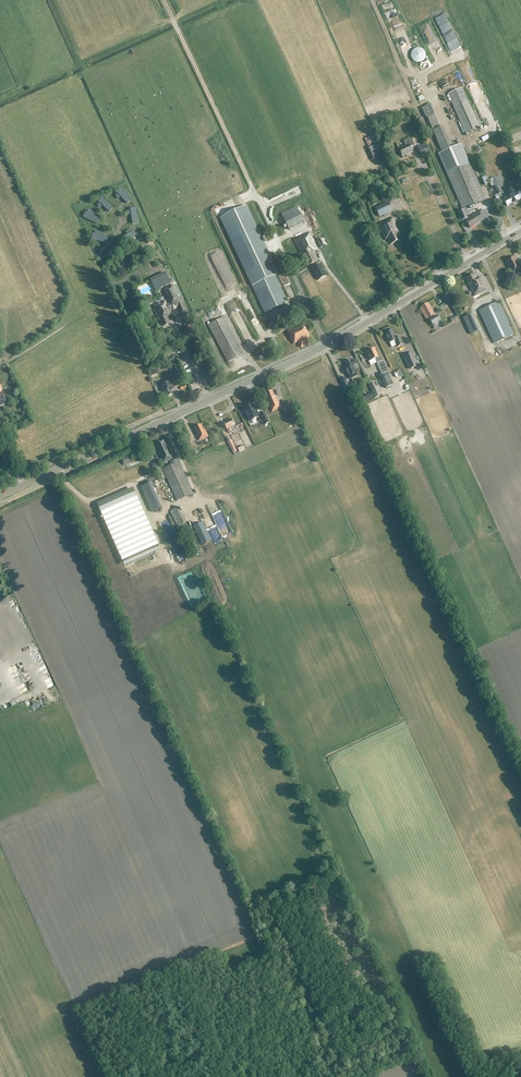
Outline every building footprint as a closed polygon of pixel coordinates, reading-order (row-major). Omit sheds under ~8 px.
[(446,10),(437,15),(454,52),(463,48),(446,10)] [(422,58),(426,51),(416,45),(411,55),(418,58),(419,56),(422,58)] [(461,59),(469,80),(477,77),(469,56),(461,59)] [(447,83),(461,78),(459,73),(446,78),(447,83)] [(473,85),(479,100),(486,97),(479,82),(473,85)] [(448,94),(466,134),(482,127),(475,111),(473,112),(462,88),(448,94)] [(364,139),(373,160),(384,156),(379,143),(378,144),(374,135),(364,139)] [(410,147),(413,146),(410,138),(403,141),(406,146),(399,149),(402,157),(412,152),(410,147)] [(418,148),(422,157),(430,154),(426,144),(418,148)] [(461,144),(438,154),(463,210),(485,200),(461,144)] [(271,178),(275,187),(303,174),(299,166),(271,178)] [(291,187),(293,193),(305,189),(303,183),(291,187)] [(507,190),(510,196),(504,199),(507,206),(520,200),(516,193),(513,187),(507,190)] [(121,190),(117,193),(127,204),(131,200),(120,189),(121,190)] [(102,198),(99,202),(109,212),(113,208),(102,198),(101,198),(102,198)] [(388,201),(375,208),(379,217),(393,211),(388,201)] [(217,204),(222,215),(241,207),(239,203),(226,209),(222,202),(217,204)] [(279,274),(247,205),(220,218),(265,313),(288,303),(275,276),(279,274)] [(304,223),(296,207),(281,214),(289,230),(304,223)] [(462,220),(468,218),(464,210),(458,212),(462,220)] [(470,228),(483,220),(479,212),(466,220),(470,228)] [(83,217),(97,224),(99,219),(86,213),(84,217),(83,217)] [(400,233),(393,218),(378,224),(385,240),(387,239),(390,245),(401,240),(398,233),(400,233)] [(132,233),(119,239),(122,244),(135,237),(135,236),(134,237),(132,233)] [(309,265),(318,261),(313,252),(318,250),(310,233),(294,240),(302,258),(305,256),(309,265)] [(91,239),(106,242),(108,237),(93,234),(92,239),(91,239)] [(324,238),(317,241),(320,248),(327,245),(324,238)] [(506,261),(511,272),(512,275),(515,273),(517,276),(520,274),(520,273),(520,263),(519,264),(517,262),(514,257),(506,261)] [(321,265),(312,269),(318,280),(327,276),(321,265)] [(165,273),(151,280),(155,290),(157,289),(161,287),(170,283),(165,273)] [(474,296),(487,290),(481,277),(477,279),(474,274),(466,279),(474,296)] [(165,301),(153,306),(160,321),(161,321),(163,326),(170,323),(167,318),(172,315),(170,311),(171,311),(171,310),(178,307),(180,312),(186,310),(181,299),(179,300),(178,298),(179,298),(173,286),(162,291),(165,295),(168,301),(167,302),(168,303),(167,304),(165,301)] [(245,297),(255,323),(262,321),(252,295),(245,297)] [(494,344),(514,334),(499,302),(479,311),(494,344)] [(428,303),(422,306),(419,308),(426,319),(435,315),(428,303)] [(238,314),(247,337),(254,335),(245,312),(238,314)] [(442,324),(437,316),(430,320),(434,328),(442,324)] [(228,362),(243,354),(224,317),(208,325),(228,362)] [(187,326),(190,333),(196,330),(192,323),(187,326)] [(301,348),(310,343),(307,338),(310,336),(303,323),(287,331),(294,344),(298,342),(301,348)] [(392,330),(385,333),(389,343),(395,340),(397,347),(403,344),(399,336),(396,338),(392,330)] [(192,341),(195,348),(202,345),(199,338),(192,341)] [(279,348),(274,338),(268,341),(272,351),(279,348)] [(378,357),(374,349),(367,352),(371,360),(375,359),(377,363),(381,361),(379,357),(378,357)] [(403,357),(407,367),(409,370),(419,366),(413,353),(403,357)] [(351,360),(345,362),(344,363),(346,367),(344,368),(349,380),(358,375),(354,365),(357,364),(355,359),(351,360)] [(380,375),(386,389),(394,385),(383,361),(377,364),(382,374),(380,375)] [(183,376),(177,364),(172,366),(174,370),(171,371),(175,380),(183,376)] [(232,378),(230,372),(233,371),(231,366),(223,369),(227,380),(232,378)] [(345,391),(355,387),(357,386),(355,381),(348,384),(345,377),(340,379),(345,391)] [(172,394),(171,390),(174,389),(170,379),(160,384),(164,393),(165,393),(167,397),(172,394)] [(368,383),(374,398),(378,396),(371,382),(368,383)] [(272,412),(281,408),(277,399),(276,399),(272,390),(265,394),(267,399),(266,400),(272,412)] [(252,405),(244,409),(250,421),(258,417),(252,405)] [(265,413),(260,415),(265,425),(270,423),(265,413)] [(235,425),(232,419),(223,423),(226,429),(227,429),(228,432),(231,431),(230,428),(235,425)] [(204,430),(201,424),(194,428),(197,433),(196,434),(199,441),(208,436),(205,429),(204,430)] [(163,463),(173,459),(167,446),(166,447),(163,441),(156,444),(160,454),(159,454),(163,463)] [(170,462),(171,465),(162,469),(176,501),(193,493),(178,459),(170,462)] [(151,483),(141,487),(152,512),(162,507),(151,483)] [(102,515),(107,510),(104,503),(98,506),(102,515)] [(178,507),(172,510),(170,511),(177,527),(185,522),(178,507)] [(166,540),(161,543),(164,550),(170,548),(166,540)] [(204,592),(195,569),(180,574),(187,592),(191,591),(193,596),(204,592)]
